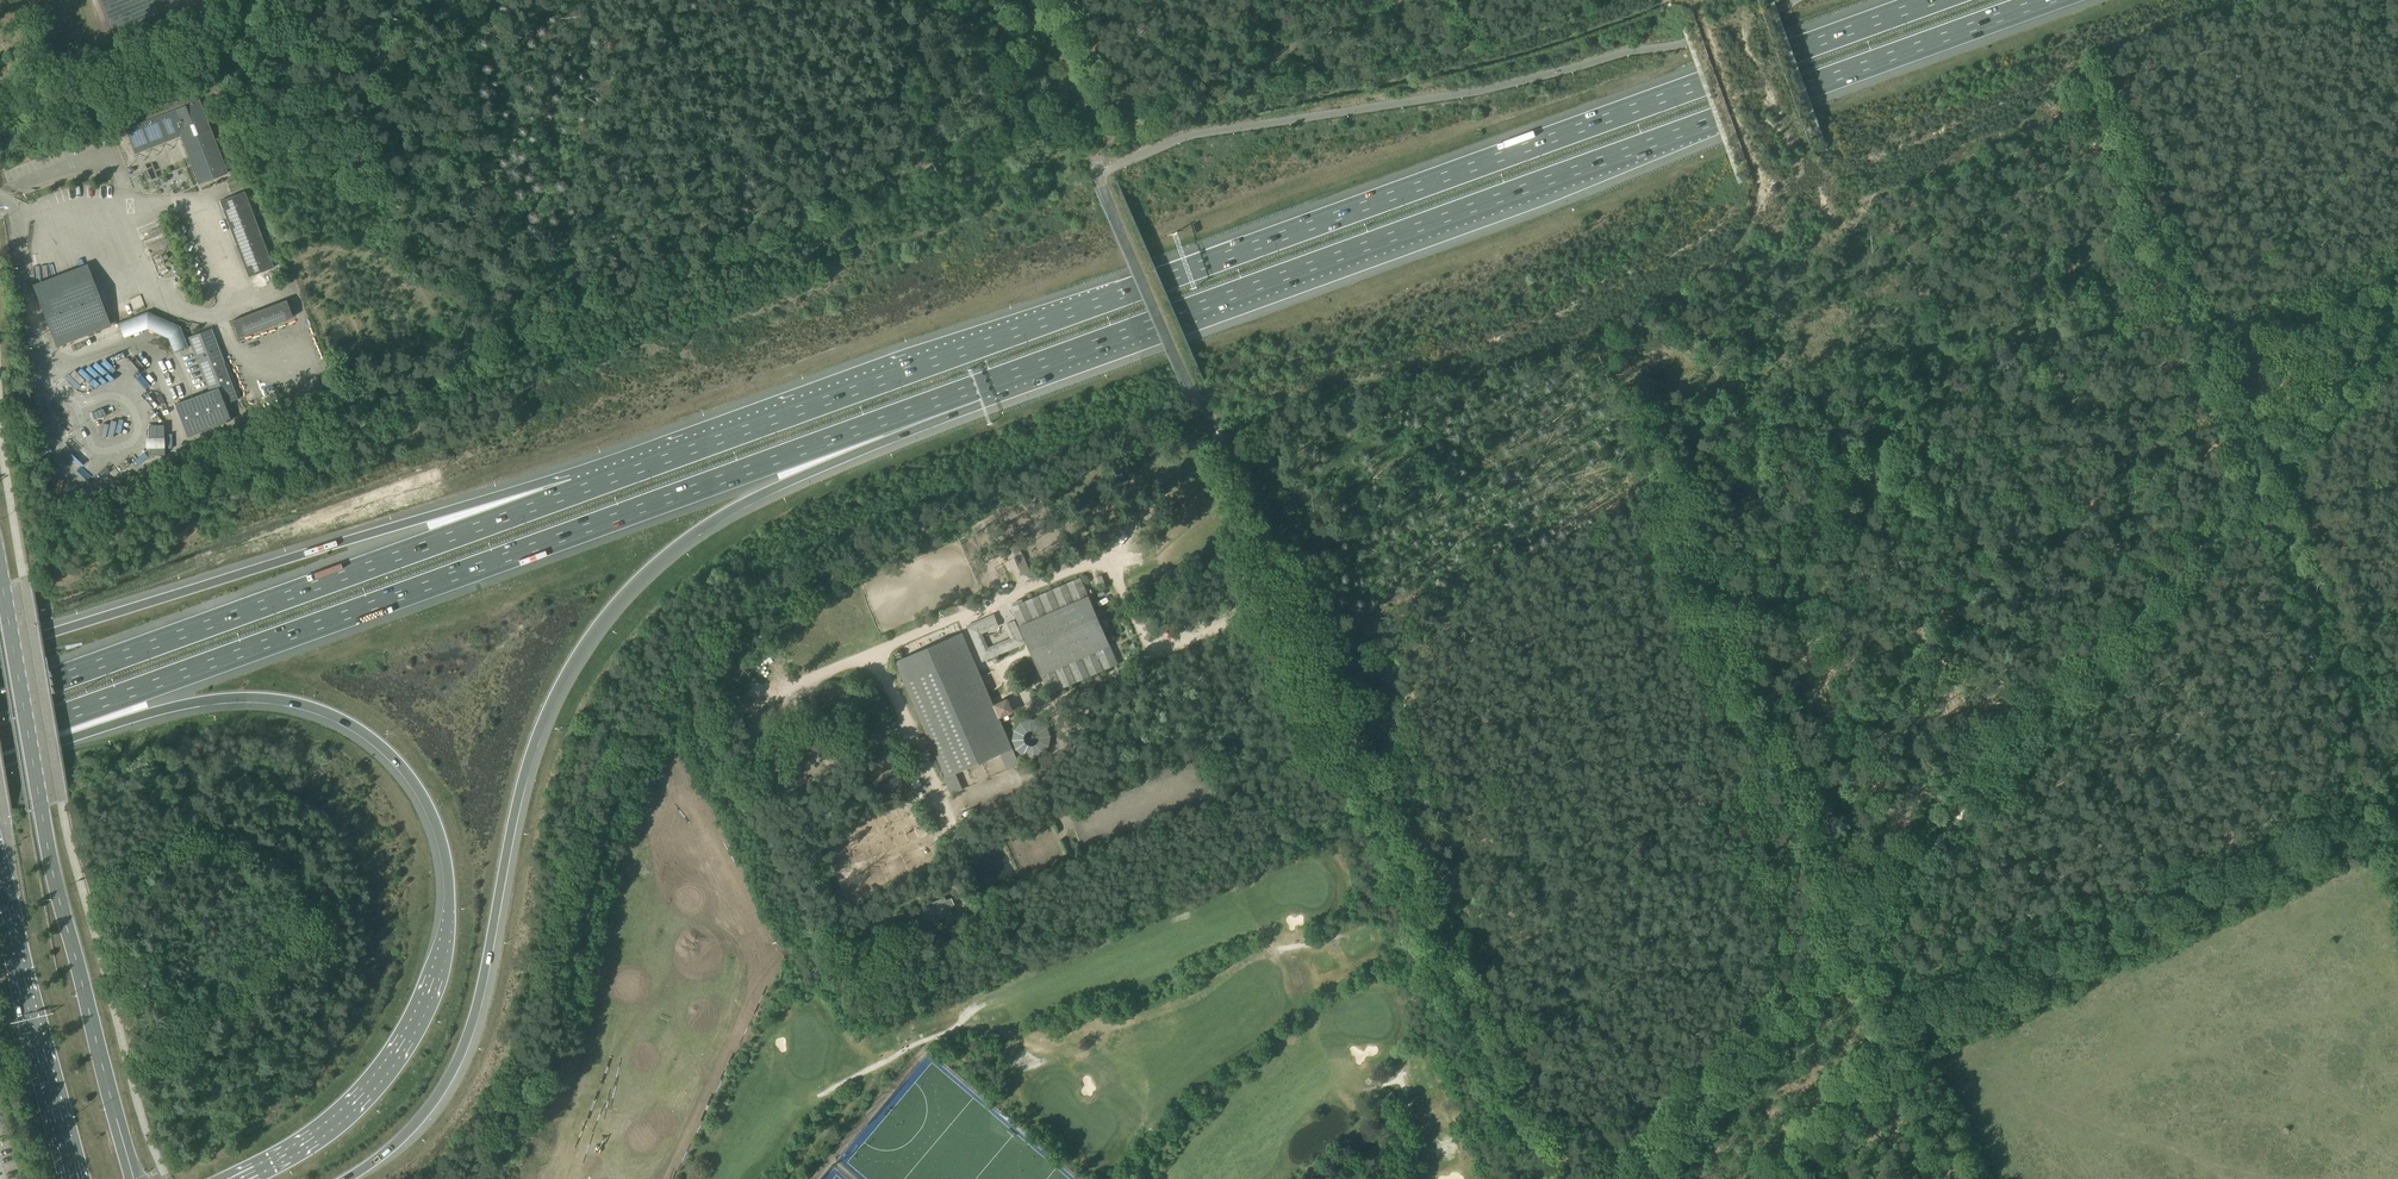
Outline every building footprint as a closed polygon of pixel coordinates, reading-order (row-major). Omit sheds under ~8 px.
[(180,135),(199,183),(227,173),(193,86),(120,114),(135,153),(180,135)] [(261,235),(244,191),(219,201),(236,245),(261,235)] [(238,399),(216,342),(211,328),(188,337),(193,350),(207,387),(210,386),(211,390),(175,403),(181,424),(186,437),(230,420),(224,404),(238,399)] [(94,420),(105,416),(102,409),(91,413),(94,420)] [(149,448),(149,455),(164,455),(163,425),(148,425),(148,438),(149,448)] [(1049,693),(1118,664),(1080,577),(1012,607),(1017,619),(1049,693)] [(1027,642),(1017,619),(1007,623),(1014,638),(986,650),(978,632),(998,623),(994,616),(968,628),(982,661),(1027,642)] [(896,661),(946,777),(1012,748),(962,633),(896,661)] [(1096,693),(1094,689),(1081,695),(1083,699),(1096,693)] [(922,907),(925,916),(922,917),(927,929),(939,924),(937,920),(952,913),(950,908),(955,906),(951,898),(946,900),(945,897),(922,907)] [(925,941),(922,934),(916,937),(919,944),(925,941)]
